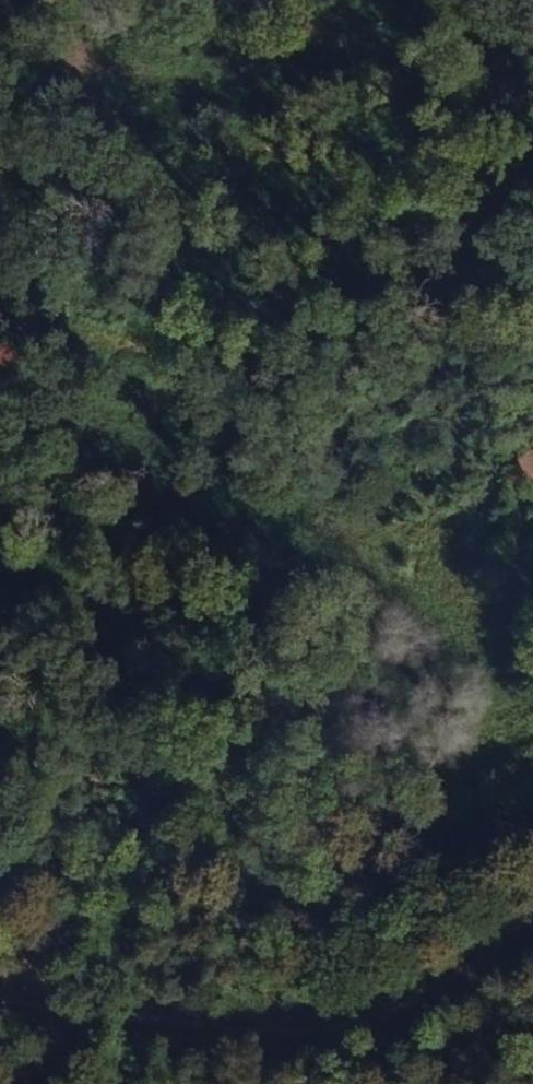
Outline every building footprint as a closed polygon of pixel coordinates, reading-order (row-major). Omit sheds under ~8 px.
[(507,466),(521,490),(532,483),(532,451),(507,466)]
